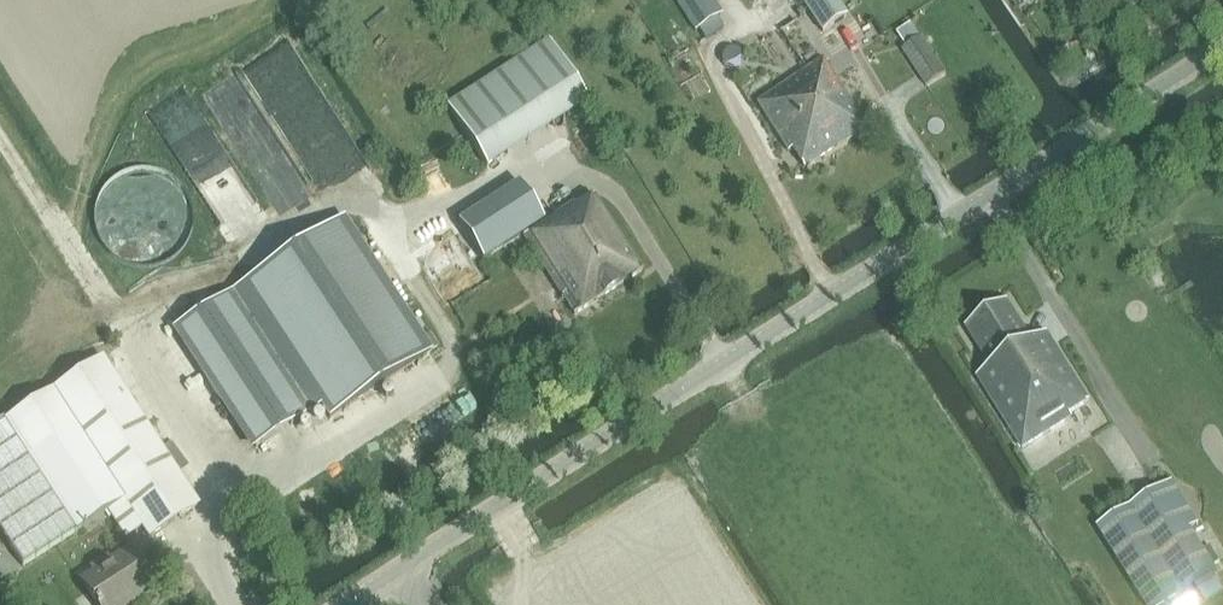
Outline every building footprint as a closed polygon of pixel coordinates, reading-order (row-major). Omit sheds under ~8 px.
[(699,32),(723,18),(711,0),(679,0),(699,32)] [(837,0),(802,0),(823,32),(848,17),(837,0)] [(902,52),(926,88),(944,76),(920,40),(902,52)] [(486,169),(588,103),(549,42),(447,107),(486,169)] [(823,59),(758,103),(789,152),(793,149),(805,167),(867,128),(823,59)] [(520,183),(459,222),(483,261),(545,222),(520,183)] [(574,207),(523,238),(573,317),(641,273),(592,198),(575,209),(574,207)] [(343,218),(175,326),(255,448),(321,406),(330,419),(431,353),(430,350),(438,345),(430,333),(422,338),(343,218)] [(1071,412),(1081,406),(1090,401),(1048,334),(1033,343),(1008,303),(967,329),(992,369),(978,378),(1021,448),(1074,416),(1071,412)] [(103,357),(5,420),(0,423),(0,531),(23,566),(77,531),(107,511),(125,538),(142,528),(149,538),(199,505),(103,357)] [(1164,487),(1098,528),(1146,604),(1161,604),(1216,571),(1164,487)] [(122,551),(81,579),(98,604),(123,604),(120,600),(128,595),(131,599),(147,589),(122,551)]
